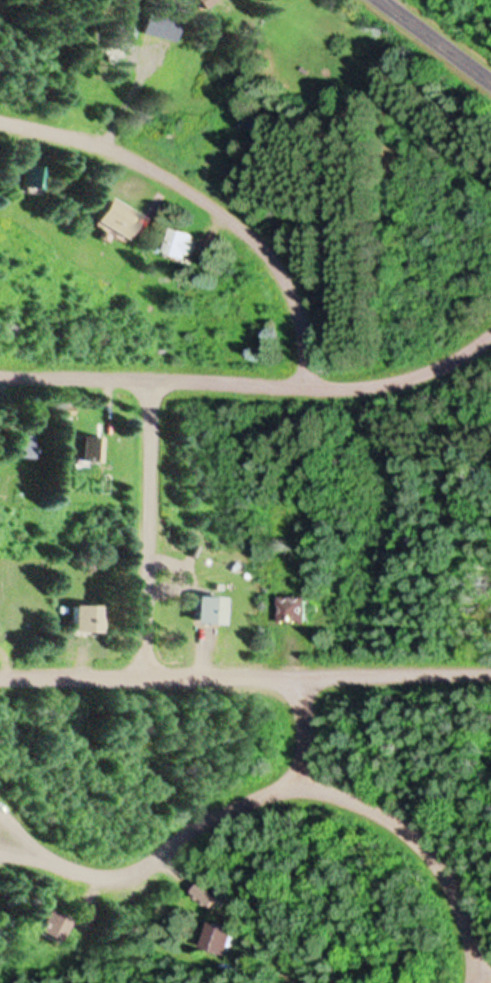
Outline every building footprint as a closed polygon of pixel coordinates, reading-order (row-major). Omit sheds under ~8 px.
[(204,11),(217,0),(194,0),(204,11)] [(173,42),(178,20),(145,13),(140,34),(173,42)] [(44,168),(23,167),(22,189),(42,191),(44,168)] [(124,240),(138,217),(107,199),(93,222),(124,240)] [(195,237),(169,229),(161,253),(187,261),(195,237)] [(33,458),(33,435),(11,435),(11,458),(33,458)] [(102,466),(102,436),(82,436),(82,466),(102,466)] [(222,597),(193,597),(193,624),(222,624),(222,597)] [(99,605),(70,605),(70,633),(99,633),(99,605)] [(208,908),(216,896),(197,883),(188,895),(208,908)] [(67,922),(46,909),(33,931),(53,944),(67,922)] [(200,947),(225,955),(233,929),(207,921),(200,947)]
